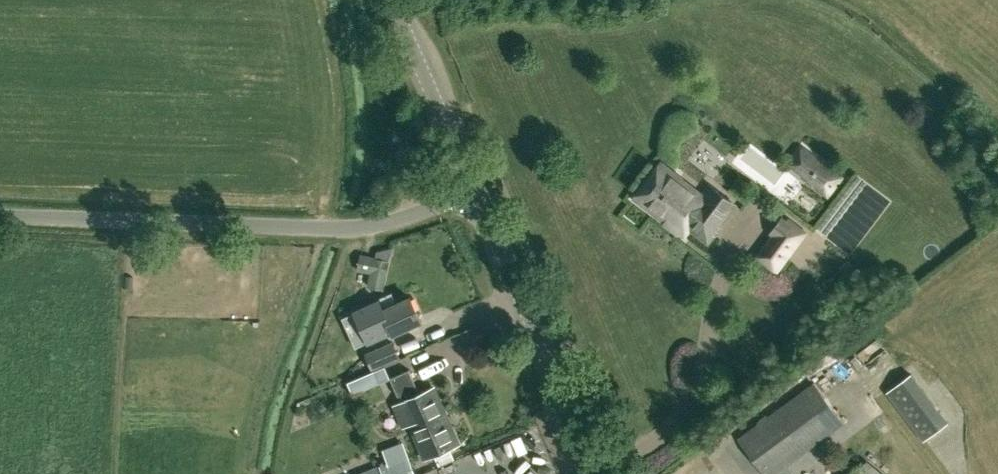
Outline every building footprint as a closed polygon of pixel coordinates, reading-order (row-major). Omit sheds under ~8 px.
[(808,181),(828,195),(842,177),(803,148),(791,164),(810,178),(808,181)] [(703,194),(662,162),(635,197),(684,235),(689,229),(708,243),(721,227),(719,226),(735,204),(710,185),(703,194)] [(781,219),(771,232),(793,248),(803,234),(781,219)] [(381,284),(389,254),(373,250),(365,280),(381,284)] [(441,289),(460,288),(460,277),(441,279),(441,289)] [(394,333),(422,320),(410,295),(382,309),(384,312),(373,318),(378,329),(389,324),(394,333)] [(374,369),(401,357),(394,341),(367,354),(374,369)] [(420,392),(409,368),(390,377),(398,395),(401,394),(404,400),(393,404),(403,427),(412,423),(427,458),(460,443),(434,386),(420,392)] [(353,394),(381,382),(375,369),(347,380),(353,394)] [(924,440),(947,422),(910,373),(887,391),(924,440)] [(843,421),(814,382),(739,438),(766,473),(772,473),(843,421)] [(403,441),(383,449),(387,462),(380,465),(381,467),(366,473),(367,473),(416,473),(403,441)] [(522,468),(525,473),(534,473),(529,465),(522,468)]
